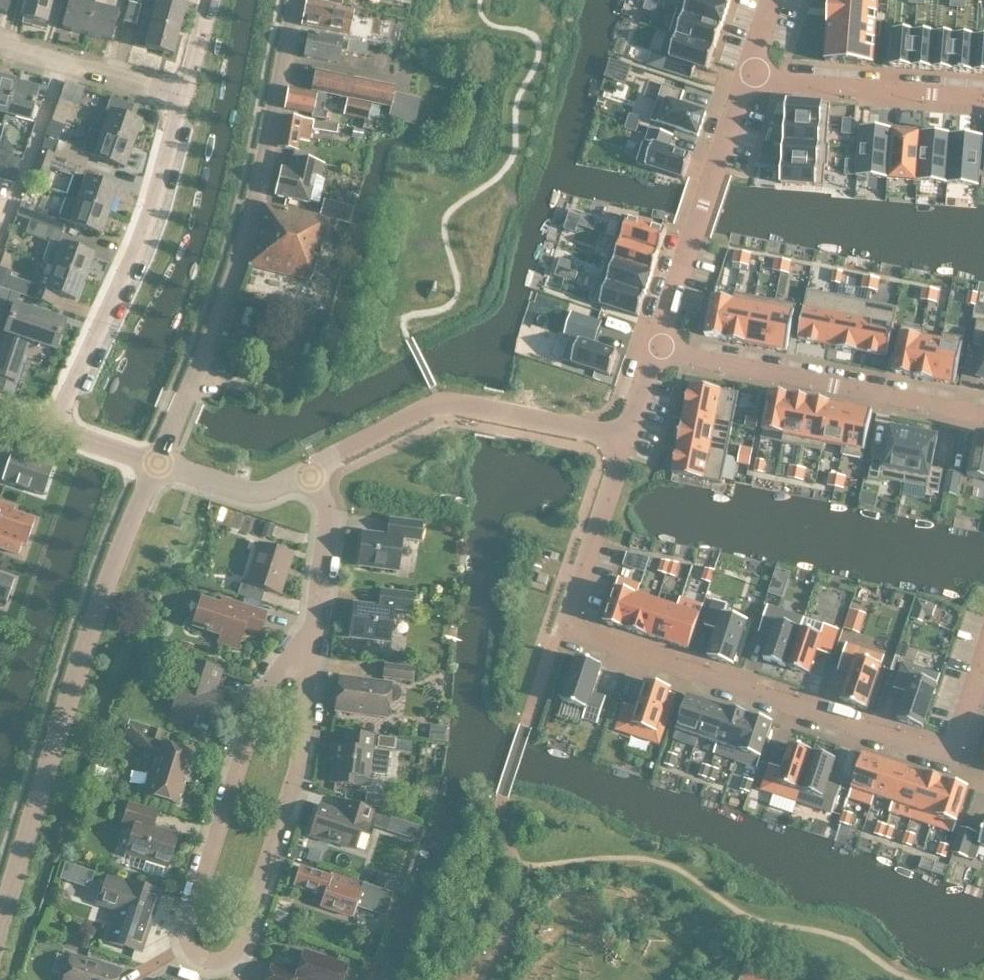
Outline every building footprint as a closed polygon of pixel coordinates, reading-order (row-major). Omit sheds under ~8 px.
[(7,13),(11,0),(0,0),(0,12),(7,13)] [(22,17),(47,24),(54,0),(26,0),(22,17)] [(95,6),(93,6),(70,0),(63,29),(87,35),(95,6)] [(180,31),(186,7),(158,0),(152,24),(180,31)] [(677,11),(722,26),(729,5),(713,0),(681,0),(677,11)] [(825,61),(873,65),(878,0),(830,0),(825,61)] [(140,4),(135,2),(129,1),(126,11),(138,14),(140,4)] [(646,1),(643,8),(655,12),(657,5),(646,1)] [(319,7),(305,4),(301,24),(348,34),(353,10),(320,3),(319,7)] [(95,6),(87,35),(112,41),(119,13),(105,9),(95,6)] [(138,14),(126,11),(124,20),(135,23),(138,14)] [(670,32),(670,33),(715,48),(722,26),(677,11),(670,32)] [(180,31),(152,24),(146,49),(174,56),(180,31)] [(399,29),(386,28),(385,42),(397,43),(399,29)] [(893,30),(891,66),(912,67),(915,32),(893,30)] [(668,31),(660,54),(707,70),(715,48),(670,33),(670,32),(668,31)] [(915,32),(912,67),(932,69),(935,33),(915,32)] [(366,56),(368,44),(308,33),(304,57),(337,63),(339,51),(366,56)] [(935,33),(932,69),(953,71),(955,35),(935,33)] [(955,35),(953,71),(973,72),(976,36),(955,35)] [(973,72),(983,73),(983,37),(976,36),(973,72)] [(414,124),(420,98),(394,92),(395,86),(316,69),(312,89),(391,106),(388,119),(414,124)] [(3,115),(6,115),(15,83),(16,78),(0,74),(0,125),(1,125),(3,115)] [(34,103),(37,90),(37,89),(15,83),(6,115),(29,121),(29,119),(35,121),(39,105),(34,103)] [(663,84),(651,120),(698,136),(706,113),(680,104),(684,91),(663,84)] [(288,87),(285,107),(312,112),(311,116),(326,119),(327,115),(322,114),(326,95),(288,87)] [(103,136),(132,146),(141,123),(130,119),(135,107),(112,98),(107,112),(112,114),(103,136)] [(361,129),(375,132),(380,105),(347,98),(344,113),(364,117),(361,129)] [(67,122),(74,125),(80,107),(60,100),(52,122),(65,127),(67,122)] [(787,100),(785,121),(828,124),(830,103),(787,100)] [(630,113),(627,120),(638,124),(641,117),(630,113)] [(283,114),(278,147),(297,150),(299,143),(302,144),(303,141),(308,142),(311,130),(332,133),(334,123),(283,114)] [(843,118),(842,125),(854,126),(855,119),(843,118)] [(627,120),(625,128),(636,131),(638,124),(627,120)] [(785,121),(784,141),(827,145),(827,144),(828,124),(785,121)] [(842,125),(842,133),(854,134),(854,126),(842,125)] [(857,175),(857,176),(887,178),(891,128),(861,126),(858,160),(857,168),(857,175)] [(644,140),(637,163),(684,179),(691,156),(669,148),(673,136),(650,128),(646,141),(644,140)] [(891,128),(887,178),(917,180),(921,130),(891,128)] [(921,130),(917,180),(947,183),(951,133),(921,130)] [(82,150),(81,150),(58,141),(54,154),(86,166),(90,155),(124,168),(132,146),(103,136),(89,131),(82,150)] [(951,133),(947,183),(978,185),(982,135),(951,133)] [(784,141),(782,162),(825,165),(825,166),(827,166),(829,144),(827,144),(827,145),(784,141)] [(40,150),(33,169),(46,174),(48,168),(73,177),(66,196),(108,211),(116,189),(88,179),(87,182),(80,180),(86,166),(54,154),(53,155),(40,150)] [(3,180),(9,157),(0,155),(0,179),(3,180)] [(324,163),(292,156),(291,156),(289,169),(280,167),(274,195),(309,203),(315,176),(321,179),(324,163)] [(9,157),(3,180),(15,183),(21,160),(9,157)] [(846,159),(845,167),(857,168),(858,160),(846,159)] [(782,162),(780,183),(823,186),(825,166),(825,165),(782,162)] [(845,167),(845,174),(857,175),(857,168),(845,167)] [(100,234),(108,212),(108,211),(66,196),(59,216),(21,203),(16,216),(31,221),(62,233),(67,219),(72,221),(72,223),(100,234)] [(325,198),(320,214),(349,221),(352,205),(325,198)] [(265,203),(249,265),(310,280),(314,263),(318,264),(329,219),(265,203)] [(665,212),(653,210),(652,218),(664,220),(665,212)] [(569,214),(566,221),(578,225),(580,218),(569,214)] [(622,215),(615,237),(659,252),(667,230),(622,215)] [(31,221),(27,234),(49,242),(42,262),(47,264),(47,265),(84,278),(93,256),(64,245),(63,247),(57,245),(62,233),(31,221)] [(566,221),(564,228),(575,232),(578,225),(566,221)] [(615,237),(608,258),(652,273),(659,252),(615,237)] [(735,250),(733,262),(741,264),(743,252),(735,250)] [(743,252),(741,264),(748,265),(751,253),(743,252)] [(560,258),(558,266),(569,269),(572,262),(560,258)] [(601,279),(601,280),(645,294),(652,273),(608,258),(601,279)] [(775,258),(773,270),(781,272),(783,260),(775,258)] [(783,260),(781,272),(788,273),(791,261),(783,260)] [(34,299),(52,306),(57,294),(76,301),(84,278),(47,265),(40,284),(10,274),(12,268),(0,265),(0,287),(34,299)] [(558,266),(555,275),(575,282),(578,272),(558,266)] [(834,270),(832,281),(840,283),(842,271),(834,270)] [(864,275),(862,287),(869,289),(872,277),(864,275)] [(872,277),(869,289),(877,290),(879,278),(872,277)] [(599,278),(591,301),(638,317),(645,294),(601,280),(601,279),(599,278)] [(923,287),(921,299),(929,300),(931,289),(923,287)] [(7,298),(9,291),(0,288),(0,296),(7,298)] [(807,289),(798,338),(828,344),(837,295),(807,289)] [(931,289),(929,300),(936,302),(939,290),(931,289)] [(969,291),(967,303),(975,305),(977,293),(969,291)] [(733,300),(726,339),(746,343),(755,296),(734,292),(733,300)] [(837,295),(828,344),(837,346),(857,350),(867,301),(837,295)] [(713,296),(705,335),(726,339),(733,300),(713,296)] [(755,296),(746,343),(766,347),(775,300),(755,296)] [(775,300),(766,347),(787,351),(796,304),(775,300)] [(857,350),(888,356),(897,307),(867,301),(857,350)] [(55,350),(64,323),(16,306),(6,333),(10,334),(0,362),(0,376),(15,381),(29,341),(55,350)] [(570,337),(562,360),(610,375),(617,352),(594,344),(602,322),(571,311),(564,334),(570,337)] [(972,343),(983,346),(983,322),(977,320),(972,343)] [(902,325),(893,372),(914,376),(921,337),(922,337),(924,329),(902,325)] [(941,341),(934,380),(955,384),(964,337),(942,333),(940,341),(941,341)] [(921,337),(914,376),(924,378),(934,380),(941,341),(940,341),(931,339),(922,337),(921,337)] [(733,422),(739,392),(690,382),(684,413),(733,422)] [(770,391),(761,438),(782,442),(791,395),(770,391)] [(791,395),(782,442),(802,446),(811,399),(791,395)] [(811,399),(802,446),(823,450),(824,442),(823,442),(831,403),(811,399)] [(831,403),(823,442),(824,442),(842,446),(843,446),(851,407),(831,403)] [(842,446),(841,454),(863,458),(872,411),(851,407),(843,446),(842,446)] [(733,422),(684,413),(682,422),(681,422),(678,442),(727,452),(733,422)] [(746,417),(745,425),(757,427),(758,419),(746,417)] [(873,456),(868,479),(880,481),(881,478),(904,482),(914,431),(891,426),(884,458),(873,456)] [(914,431),(904,482),(927,487),(926,490),(938,492),(943,469),(931,467),(937,435),(914,431)] [(983,479),(983,433),(977,431),(968,476),(983,479)] [(678,442),(672,473),(721,482),(727,452),(678,442)] [(741,446),(739,454),(751,457),(753,449),(741,446)] [(43,495),(52,469),(24,459),(25,456),(0,447),(0,464),(8,466),(2,481),(43,495)] [(739,454),(738,462),(750,464),(751,457),(739,454)] [(757,459),(754,471),(762,472),(765,460),(757,459)] [(790,465),(788,477),(795,479),(798,467),(790,465)] [(798,467),(795,479),(803,480),(805,468),(798,467)] [(948,471),(944,493),(956,496),(961,473),(948,471)] [(830,473),(828,485),(835,487),(838,475),(830,473)] [(838,475),(835,487),(843,488),(845,476),(838,475)] [(269,543),(276,520),(221,503),(216,517),(260,530),(257,539),(269,543)] [(18,554),(22,545),(26,546),(35,520),(6,510),(7,506),(0,504),(0,548),(18,554)] [(401,537),(419,539),(421,522),(389,518),(387,534),(362,531),(358,565),(397,570),(401,537)] [(265,588),(278,592),(290,553),(261,544),(248,582),(241,579),(236,594),(260,602),(265,588)] [(649,557),(642,555),(638,567),(645,569),(649,557)] [(662,559),(659,571),(666,574),(671,561),(662,559)] [(671,561),(666,574),(674,576),(679,563),(671,561)] [(706,568),(702,580),(710,582),(714,569),(706,568)] [(5,607),(14,580),(0,576),(0,605),(5,607)] [(616,587),(604,622),(625,629),(637,594),(616,587)] [(393,608),(411,611),(413,594),(381,590),(379,605),(354,602),(350,636),(389,641),(393,608)] [(637,594),(625,629),(647,636),(647,635),(658,601),(637,594)] [(678,607),(667,641),(688,648),(703,604),(680,597),(677,607),(678,607)] [(245,623),(261,627),(266,612),(222,598),(220,604),(201,598),(192,625),(203,629),(203,630),(206,631),(206,630),(220,634),(218,641),(237,647),(245,623)] [(728,604),(713,599),(705,625),(718,630),(708,657),(733,665),(748,621),(725,614),(728,604)] [(658,601),(647,635),(667,641),(678,607),(677,607),(658,601)] [(767,605),(758,631),(772,635),(764,658),(764,657),(763,659),(786,666),(799,628),(801,628),(804,617),(767,605)] [(843,625),(861,631),(868,611),(850,605),(843,625)] [(799,628),(786,666),(809,674),(810,673),(817,650),(830,654),(838,629),(824,624),(820,635),(801,628),(799,628)] [(846,643),(838,669),(851,673),(842,701),(866,709),(869,699),(884,656),(846,643)] [(602,666),(577,658),(569,681),(564,679),(559,695),(564,697),(563,701),(586,709),(583,719),(597,723),(606,697),(593,693),(602,666)] [(173,711),(212,724),(222,693),(214,690),(220,671),(189,661),(173,711)] [(902,662),(894,688),(907,692),(899,714),(898,718),(897,719),(923,728),(923,726),(924,722),(937,685),(937,684),(940,674),(902,662)] [(383,677),(410,681),(412,667),(384,663),(383,677)] [(335,711),(385,717),(388,701),(392,701),(395,701),(397,700),(398,698),(399,698),(400,697),(400,696),(400,694),(400,693),(400,692),(400,691),(400,690),(398,688),(397,687),(395,686),(390,685),(390,682),(340,676),(335,711)] [(624,703),(616,729),(654,742),(658,727),(663,729),(668,714),(663,712),(671,688),(646,680),(637,708),(624,703)] [(676,729),(673,738),(695,746),(698,736),(709,702),(688,695),(676,729)] [(709,702),(698,736),(717,742),(717,743),(729,709),(709,702)] [(717,742),(714,752),(735,760),(750,715),(729,707),(729,709),(717,743),(717,742)] [(750,715),(735,760),(757,767),(772,722),(750,715)] [(158,742),(162,730),(129,720),(126,731),(151,754),(156,748),(158,748),(144,792),(178,803),(194,753),(158,742)] [(331,745),(329,758),(333,759),(330,782),(368,786),(369,772),(386,774),(389,751),(373,749),(374,736),(349,732),(347,747),(331,745)] [(380,737),(379,745),(391,746),(392,738),(380,737)] [(770,763),(761,789),(797,801),(813,751),(790,744),(790,745),(789,749),(782,767),(770,763)] [(813,751),(797,801),(832,813),(841,787),(828,782),(834,764),(835,760),(836,760),(836,759),(813,751)] [(669,752),(665,764),(673,767),(677,755),(669,752)] [(863,754),(849,797),(871,805),(875,795),(873,794),(885,761),(863,754)] [(885,761),(873,794),(875,795),(894,801),(905,767),(885,761)] [(703,764),(699,775),(707,778),(711,766),(703,764)] [(711,766),(707,778),(715,780),(718,769),(711,766)] [(905,767),(894,801),(913,808),(914,808),(925,774),(905,767)] [(913,808),(910,818),(932,825),(935,815),(947,780),(925,773),(925,774),(914,808),(913,808)] [(745,777),(741,789),(748,792),(749,792),(753,780),(745,777)] [(935,815),(932,825),(953,832),(957,822),(968,787),(947,780),(935,815)] [(352,792),(350,800),(361,803),(364,795),(352,792)] [(364,820),(370,822),(387,829),(391,817),(373,811),(374,809),(345,800),(342,812),(319,804),(310,834),(355,848),(364,820)] [(161,876),(164,866),(167,867),(177,834),(152,826),(157,811),(129,802),(122,822),(138,827),(129,855),(145,860),(142,870),(161,876)] [(844,811),(840,822),(849,825),(852,813),(844,811)] [(879,822),(875,834),(883,836),(887,824),(879,822)] [(887,824),(883,836),(890,839),(894,827),(887,824)] [(961,827),(952,853),(967,858),(972,842),(979,845),(981,845),(983,846),(983,831),(983,835),(961,827)] [(907,831),(903,843),(911,846),(915,834),(907,831)] [(941,842),(937,854),(945,857),(949,845),(941,842)] [(360,894),(370,897),(373,887),(331,873),(330,876),(299,866),(293,885),(323,895),(320,906),(350,916),(353,914),(360,894)] [(108,940),(140,950),(159,892),(127,882),(127,884),(108,877),(99,903),(118,909),(108,940)] [(389,916),(395,896),(381,892),(375,911),(389,916)] [(347,965),(304,951),(296,973),(271,965),(266,979),(342,979),(347,965)] [(120,968),(71,954),(64,979),(117,979),(120,968)]
